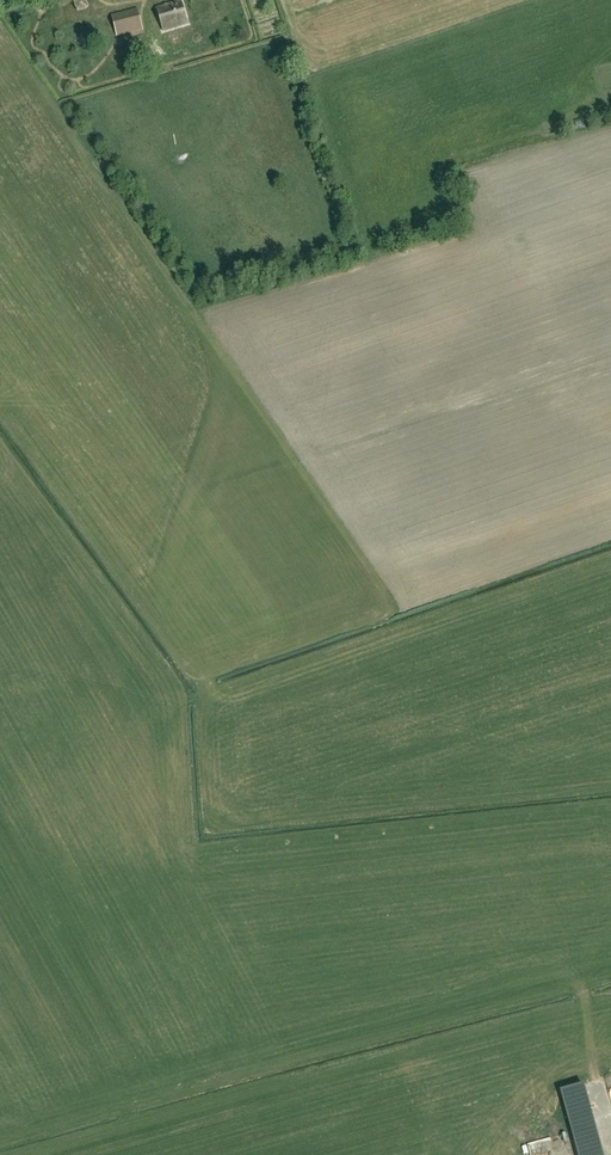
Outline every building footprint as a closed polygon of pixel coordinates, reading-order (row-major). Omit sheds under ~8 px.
[(163,31),(188,24),(182,1),(156,8),(163,31)] [(117,37),(142,30),(136,10),(111,16),(117,37)] [(594,1119),(570,1126),(578,1154),(604,1154),(594,1119)]
